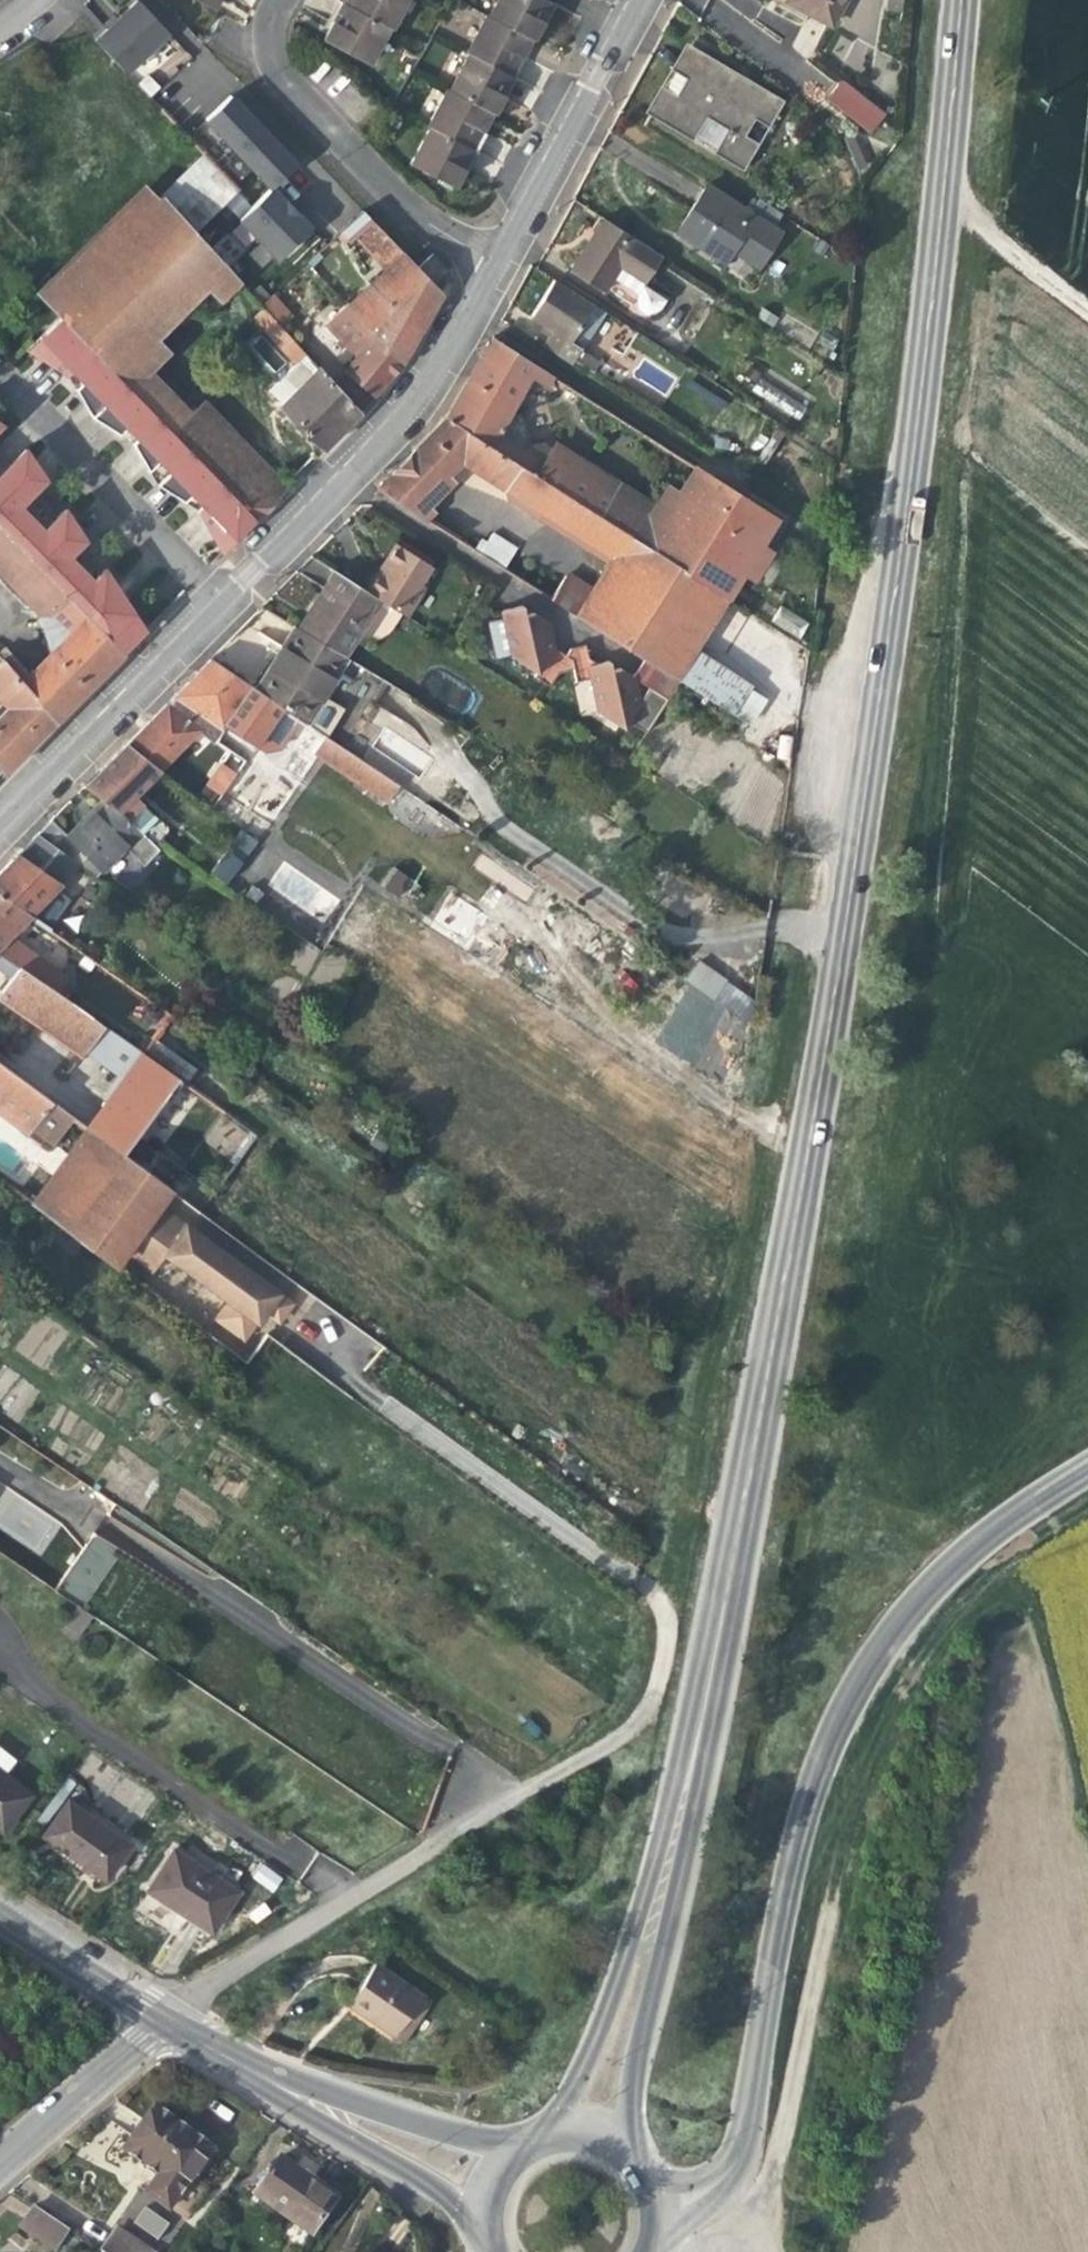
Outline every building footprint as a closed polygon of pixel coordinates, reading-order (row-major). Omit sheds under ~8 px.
[(140,0),(98,39),(127,71),(169,32),(140,0)] [(352,6),(389,26),(391,27),(405,0),(355,0),(352,6)] [(487,14),(531,37),(534,39),(544,20),(538,17),(547,0),(494,0),(487,14)] [(551,0),(547,0),(538,17),(544,20),(547,16),(554,2),(551,0)] [(788,0),(832,24),(844,0),(788,0)] [(905,2),(894,0),(890,0),(888,10),(904,13),(905,2)] [(339,11),(335,19),(340,21),(349,5),(346,3),(344,2),(339,11)] [(369,62),(389,26),(352,6),(349,5),(340,21),(335,19),(324,38),(369,62)] [(465,49),(467,50),(506,71),(515,53),(521,56),(523,50),(531,37),(487,14),(485,13),(465,49)] [(159,66),(168,76),(191,57),(174,37),(133,72),(141,81),(159,66)] [(494,113),(505,94),(499,91),(509,72),(506,71),(467,50),(447,88),(491,111),(494,113)] [(690,52),(678,72),(689,79),(684,88),(679,96),(668,90),(656,110),(696,134),(704,120),(726,133),(718,147),(740,160),(753,139),(745,135),(755,118),(763,123),(775,102),(690,52)] [(511,73),(521,56),(515,53),(506,71),(509,72),(511,73)] [(511,73),(509,72),(499,91),(505,94),(507,89),(514,75),(511,73)] [(839,77),(825,95),(869,129),(883,111),(839,77)] [(425,123),(428,124),(465,144),(474,127),(481,131),(484,126),(491,111),(447,88),(445,87),(425,123)] [(273,193),(302,165),(234,94),(205,122),(273,193)] [(696,134),(718,147),(726,133),(704,120),(696,134)] [(455,186),(465,167),(459,163),(469,146),(465,144),(428,124),(408,161),(455,186)] [(472,148),(481,131),(474,127),(465,144),(469,146),(472,148)] [(472,148),(469,146),(459,163),(465,167),(468,161),(474,149),(472,148)] [(190,301),(205,287),(226,266),(193,233),(238,189),(203,154),(158,198),(46,307),(58,318),(115,376),(155,337),(169,322),(178,331),(199,310),(190,301)] [(32,292),(46,307),(158,198),(143,183),(32,292)] [(691,211),(678,231),(725,261),(733,249),(758,265),(780,232),(708,185),(691,211)] [(279,264),(316,229),(276,186),(238,221),(279,264)] [(613,275),(637,291),(643,282),(662,253),(605,217),(591,238),(571,269),(603,290),(613,275)] [(364,247),(383,268),(390,274),(408,257),(373,221),(355,238),(364,247)] [(360,250),(364,247),(355,238),(352,241),(360,250)] [(433,253),(417,267),(434,284),(449,269),(433,253)] [(408,257),(390,274),(376,287),(418,332),(441,292),(438,289),(434,284),(417,267),(408,257)] [(241,281),(226,266),(205,287),(220,302),(241,281)] [(400,363),(418,332),(376,287),(390,274),(383,268),(346,303),(400,363)] [(572,364),(575,359),(581,350),(606,311),(555,279),(541,301),(531,317),(552,330),(542,345),(572,364)] [(643,282),(637,291),(636,299),(638,306),(646,311),(654,309),(660,306),(666,297),(643,282)] [(400,363),(346,303),(325,323),(356,356),(334,384),(360,412),(376,395),(385,383),(382,380),(387,374),(390,377),(400,363)] [(282,306),(271,316),(278,324),(289,314),(282,306)] [(256,320),(299,364),(308,356),(278,324),(271,316),(266,310),(256,320)] [(115,376),(58,318),(36,339),(47,350),(43,354),(65,377),(69,373),(80,383),(73,390),(89,418),(117,436),(124,429),(135,440),(130,444),(147,472),(157,463),(167,474),(155,485),(182,503),(189,496),(199,507),(195,511),(212,540),(222,530),(233,541),(255,518),(130,392),(115,376)] [(491,446),(513,409),(538,365),(492,335),(467,379),(446,417),(491,446)] [(170,352),(155,337),(115,376),(130,392),(150,372),(170,352)] [(37,360),(65,377),(43,354),(47,350),(36,339),(24,352),(37,360)] [(581,350),(575,359),(595,372),(601,362),(581,350)] [(272,391),(281,401),(316,365),(308,356),(299,364),(272,391)] [(279,403),(324,448),(344,428),(360,412),(334,384),(316,365),(281,401),(279,403)] [(280,493),(195,407),(190,412),(150,372),(130,392),(255,518),(280,493)] [(69,373),(65,377),(70,386),(73,390),(80,383),(69,373)] [(390,377),(387,374),(382,380),(385,383),(388,380),(390,377)] [(752,390),(798,419),(806,406),(760,377),(752,390)] [(203,399),(195,407),(280,493),(288,485),(203,399)] [(491,446),(520,465),(528,453),(518,447),(527,433),(523,414),(513,409),(491,446)] [(611,561),(594,589),(577,615),(647,659),(677,678),(696,648),(709,628),(729,598),(645,545),(520,465),(491,446),(446,417),(423,441),(377,488),(412,510),(448,473),(461,460),(464,460),(506,487),(509,494),(611,561)] [(124,441),(130,444),(135,440),(124,429),(117,436),(124,441)] [(557,440),(551,449),(662,519),(668,510),(557,440)] [(535,445),(528,453),(520,465),(645,545),(662,519),(551,449),(542,442),(535,445)] [(35,467),(23,449),(11,462),(23,475),(12,486),(24,498),(43,480),(35,467)] [(33,563),(60,536),(72,525),(62,509),(48,523),(38,512),(24,498),(12,486),(23,475),(11,462),(0,473),(0,530),(33,563)] [(151,479),(155,485),(167,474),(157,463),(147,472),(151,479)] [(668,510),(662,519),(645,545),(729,598),(744,575),(763,545),(780,519),(696,466),(668,510)] [(457,482),(448,473),(412,510),(424,517),(429,521),(437,512),(433,507),(434,506),(451,488),(457,482)] [(188,507),(195,511),(199,507),(189,496),(182,503),(188,507)] [(72,525),(60,536),(74,550),(83,541),(77,533),(72,525)] [(39,615),(48,651),(33,667),(69,707),(103,673),(121,654),(53,584),(33,563),(0,530),(0,575),(39,615)] [(216,548),(219,554),(233,541),(222,530),(212,540),(216,548)] [(480,553),(504,568),(517,547),(494,533),(480,553)] [(74,550),(60,536),(33,563),(53,584),(121,654),(142,633),(130,614),(111,584),(102,570),(98,574),(88,564),(74,550)] [(388,569),(372,593),(407,616),(409,617),(429,587),(425,585),(436,567),(403,545),(388,569)] [(777,553),(763,545),(744,575),(757,584),(777,553)] [(550,598),(577,615),(594,589),(566,572),(550,598)] [(407,616),(372,593),(340,573),(327,594),(316,612),(310,609),(298,627),(343,655),(358,631),(372,640),(395,636),(407,616)] [(749,612),(729,598),(709,628),(729,640),(749,612)] [(531,676),(545,685),(553,673),(567,670),(570,684),(585,682),(591,711),(624,732),(629,725),(647,736),(682,681),(677,678),(647,659),(635,678),(622,670),(612,672),(609,662),(598,664),(589,658),(587,648),(569,651),(566,657),(553,648),(548,623),(540,618),(533,613),(523,616),(520,605),(499,611),(510,657),(533,672),(531,676)] [(801,637),(809,620),(778,607),(771,624),(801,637)] [(284,655),(261,692),(307,721),(347,657),(343,655),(298,627),(294,625),(284,641),(277,652),(284,655)] [(0,651),(0,661),(19,681),(30,669),(6,645),(0,651)] [(753,685),(696,648),(677,678),(682,681),(751,724),(767,699),(751,689),(753,685)] [(213,740),(252,685),(211,657),(188,680),(166,703),(199,729),(213,740)] [(4,773),(28,749),(55,721),(19,681),(0,661),(0,699),(5,705),(0,710),(0,769),(4,773)] [(55,721),(69,707),(33,667),(30,669),(19,681),(55,721)] [(160,768),(199,729),(166,703),(148,721),(126,744),(160,768)] [(379,712),(375,721),(388,727),(381,743),(422,762),(434,738),(379,712)] [(388,802),(400,785),(385,775),(355,755),(326,735),(314,752),(335,766),(355,780),(388,802)] [(365,739),(355,755),(385,775),(390,767),(393,763),(386,759),(389,755),(365,739)] [(138,790),(160,768),(126,744),(108,762),(85,786),(101,797),(153,833),(165,821),(156,812),(159,809),(138,790)] [(212,778),(226,788),(243,764),(231,754),(222,767),(220,766),(212,778)] [(349,789),(355,780),(335,766),(329,775),(349,789)] [(406,778),(390,767),(385,775),(400,785),(401,786),(406,778)] [(64,835),(50,821),(38,834),(76,862),(96,875),(127,847),(144,864),(159,848),(149,838),(153,833),(101,797),(84,815),(64,835)] [(76,862),(38,834),(14,858),(0,872),(0,893),(30,915),(50,928),(57,919),(59,916),(42,903),(76,862)] [(279,838),(263,858),(284,874),(300,853),(279,838)] [(214,875),(226,883),(240,866),(228,858),(214,875)] [(392,867),(381,887),(403,898),(414,879),(392,867)] [(30,915),(0,893),(0,952),(59,993),(68,980),(59,973),(60,971),(10,936),(30,915)] [(466,944),(483,911),(448,894),(431,927),(466,944)] [(69,928),(57,919),(50,928),(62,937),(69,928)] [(91,1042),(103,1024),(59,993),(0,952),(0,971),(10,979),(0,994),(83,1053),(91,1042)] [(720,1002),(725,1005),(739,984),(703,960),(689,981),(720,1002)] [(689,981),(681,976),(666,997),(705,1024),(720,1002),(689,981)] [(141,1020),(161,1034),(173,1016),(154,1002),(141,1020)] [(198,1073),(156,1041),(147,1055),(177,1076),(189,1084),(197,1074),(198,1073)] [(100,1111),(88,1127),(121,1152),(177,1076),(147,1055),(143,1052),(130,1070),(100,1111)] [(36,1121),(51,1100),(50,1099),(40,1092),(0,1063),(0,1111),(28,1132),(36,1121)] [(254,1130),(223,1107),(166,1185),(197,1208),(254,1130)] [(28,1132),(0,1111),(0,1123),(21,1139),(28,1132)] [(121,1152),(88,1127),(32,1204),(64,1228),(109,1262),(120,1247),(154,1201),(166,1185),(121,1152)] [(288,1300),(154,1201),(120,1247),(148,1269),(161,1251),(223,1298),(211,1315),(239,1336),(252,1318),(253,1319),(261,1309),(274,1319),(288,1300)] [(94,1533),(57,1586),(84,1605),(121,1551),(94,1533)] [(61,1629),(76,1640),(93,1615),(78,1605),(61,1629)] [(0,1771),(0,1828),(2,1830),(30,1794),(0,1771)] [(130,1843),(68,1801),(45,1834),(77,1856),(107,1877),(130,1843)] [(184,1911),(213,1930),(238,1891),(173,1850),(148,1889),(184,1911)] [(261,1863),(252,1877),(273,1892),(283,1878),(261,1863)] [(375,2020),(397,2035),(423,1996),(375,1964),(349,2002),(375,2020)] [(432,2002),(423,1996),(397,2035),(406,2041),(432,2002)] [(211,2149),(154,2108),(140,2128),(123,2151),(147,2168),(151,2162),(162,2170),(145,2193),(168,2209),(211,2149)] [(310,2181),(280,2160),(255,2195),(311,2235),(336,2199),(310,2181)] [(131,2220),(157,2240),(170,2224),(144,2203),(131,2220)] [(57,2250),(70,2231),(34,2208),(22,2227),(57,2250)] [(117,2229),(101,2251),(151,2251),(117,2229)]
